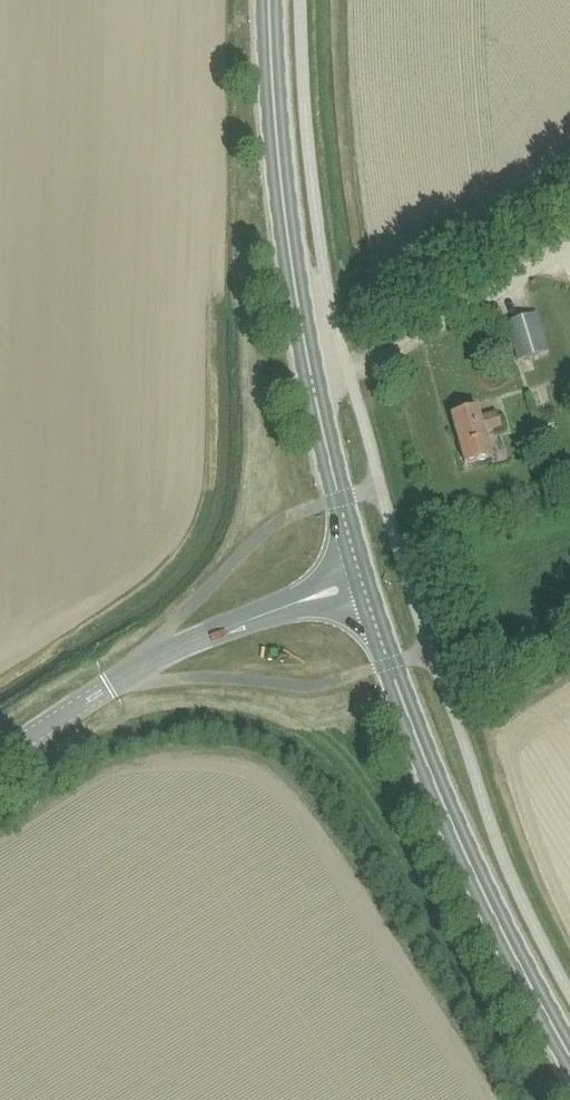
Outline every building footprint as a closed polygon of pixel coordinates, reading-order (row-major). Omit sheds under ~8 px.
[(517,362),(530,358),(549,352),(537,314),(505,323),(517,362)] [(484,432),(501,427),(497,413),(480,418),(477,409),(452,416),(465,464),(491,457),(484,432)]
